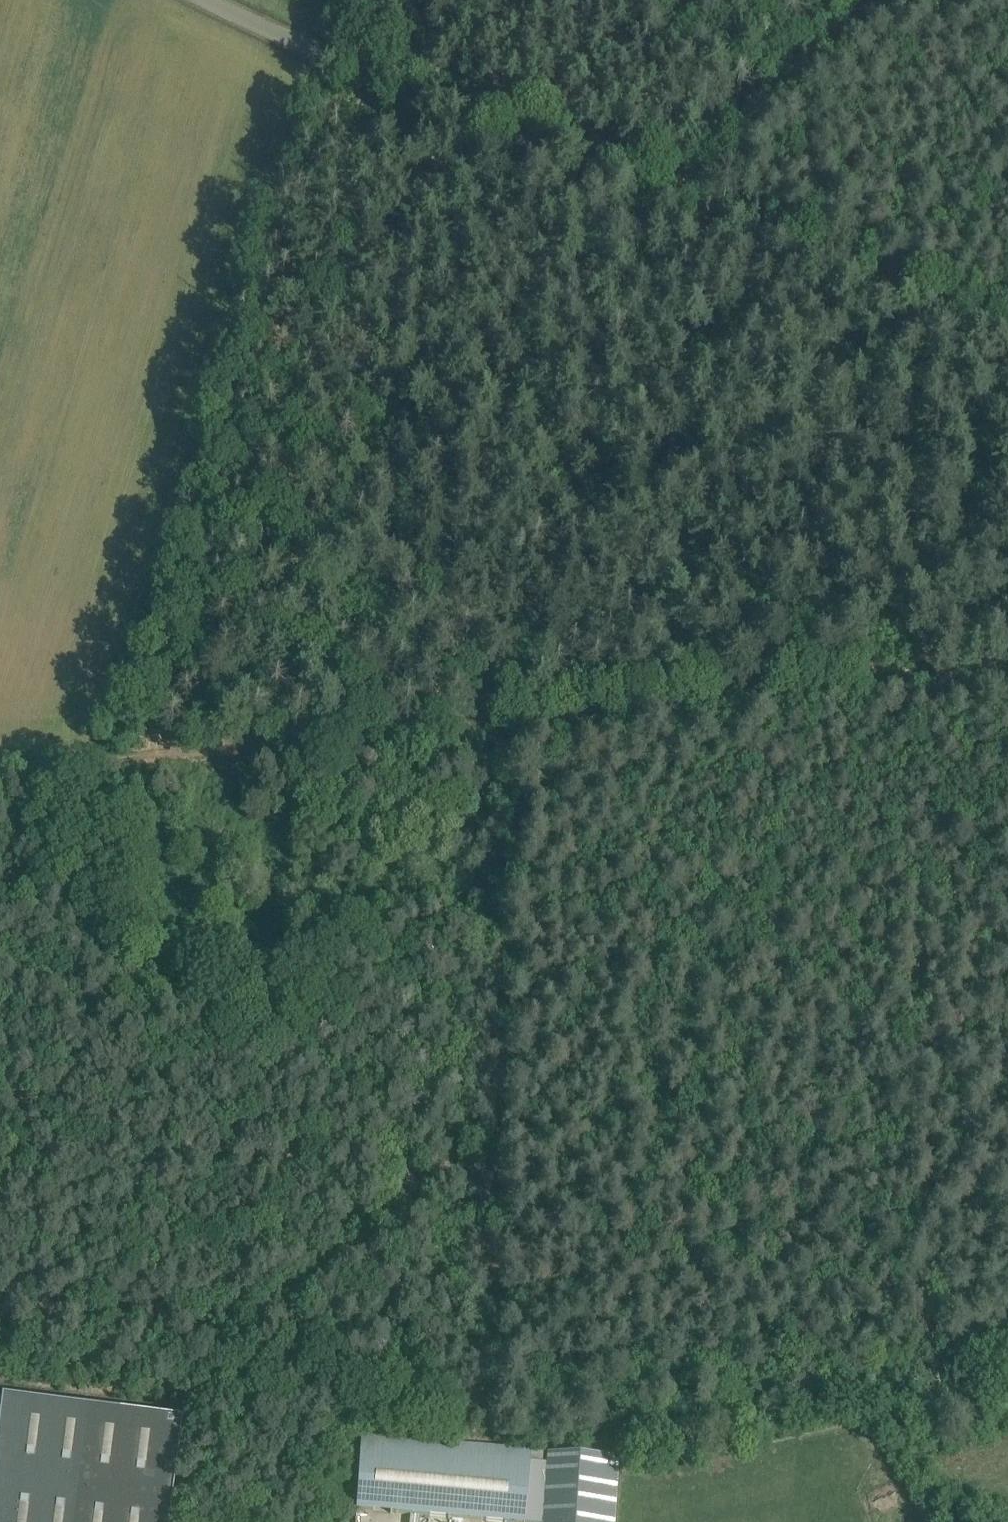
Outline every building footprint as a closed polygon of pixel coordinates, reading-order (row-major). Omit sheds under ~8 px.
[(0,1415),(0,1521),(169,1521),(182,1421),(2,1398),(0,1415)] [(618,1459),(361,1444),(357,1509),(543,1520),(543,1521),(614,1521),(618,1459)]
